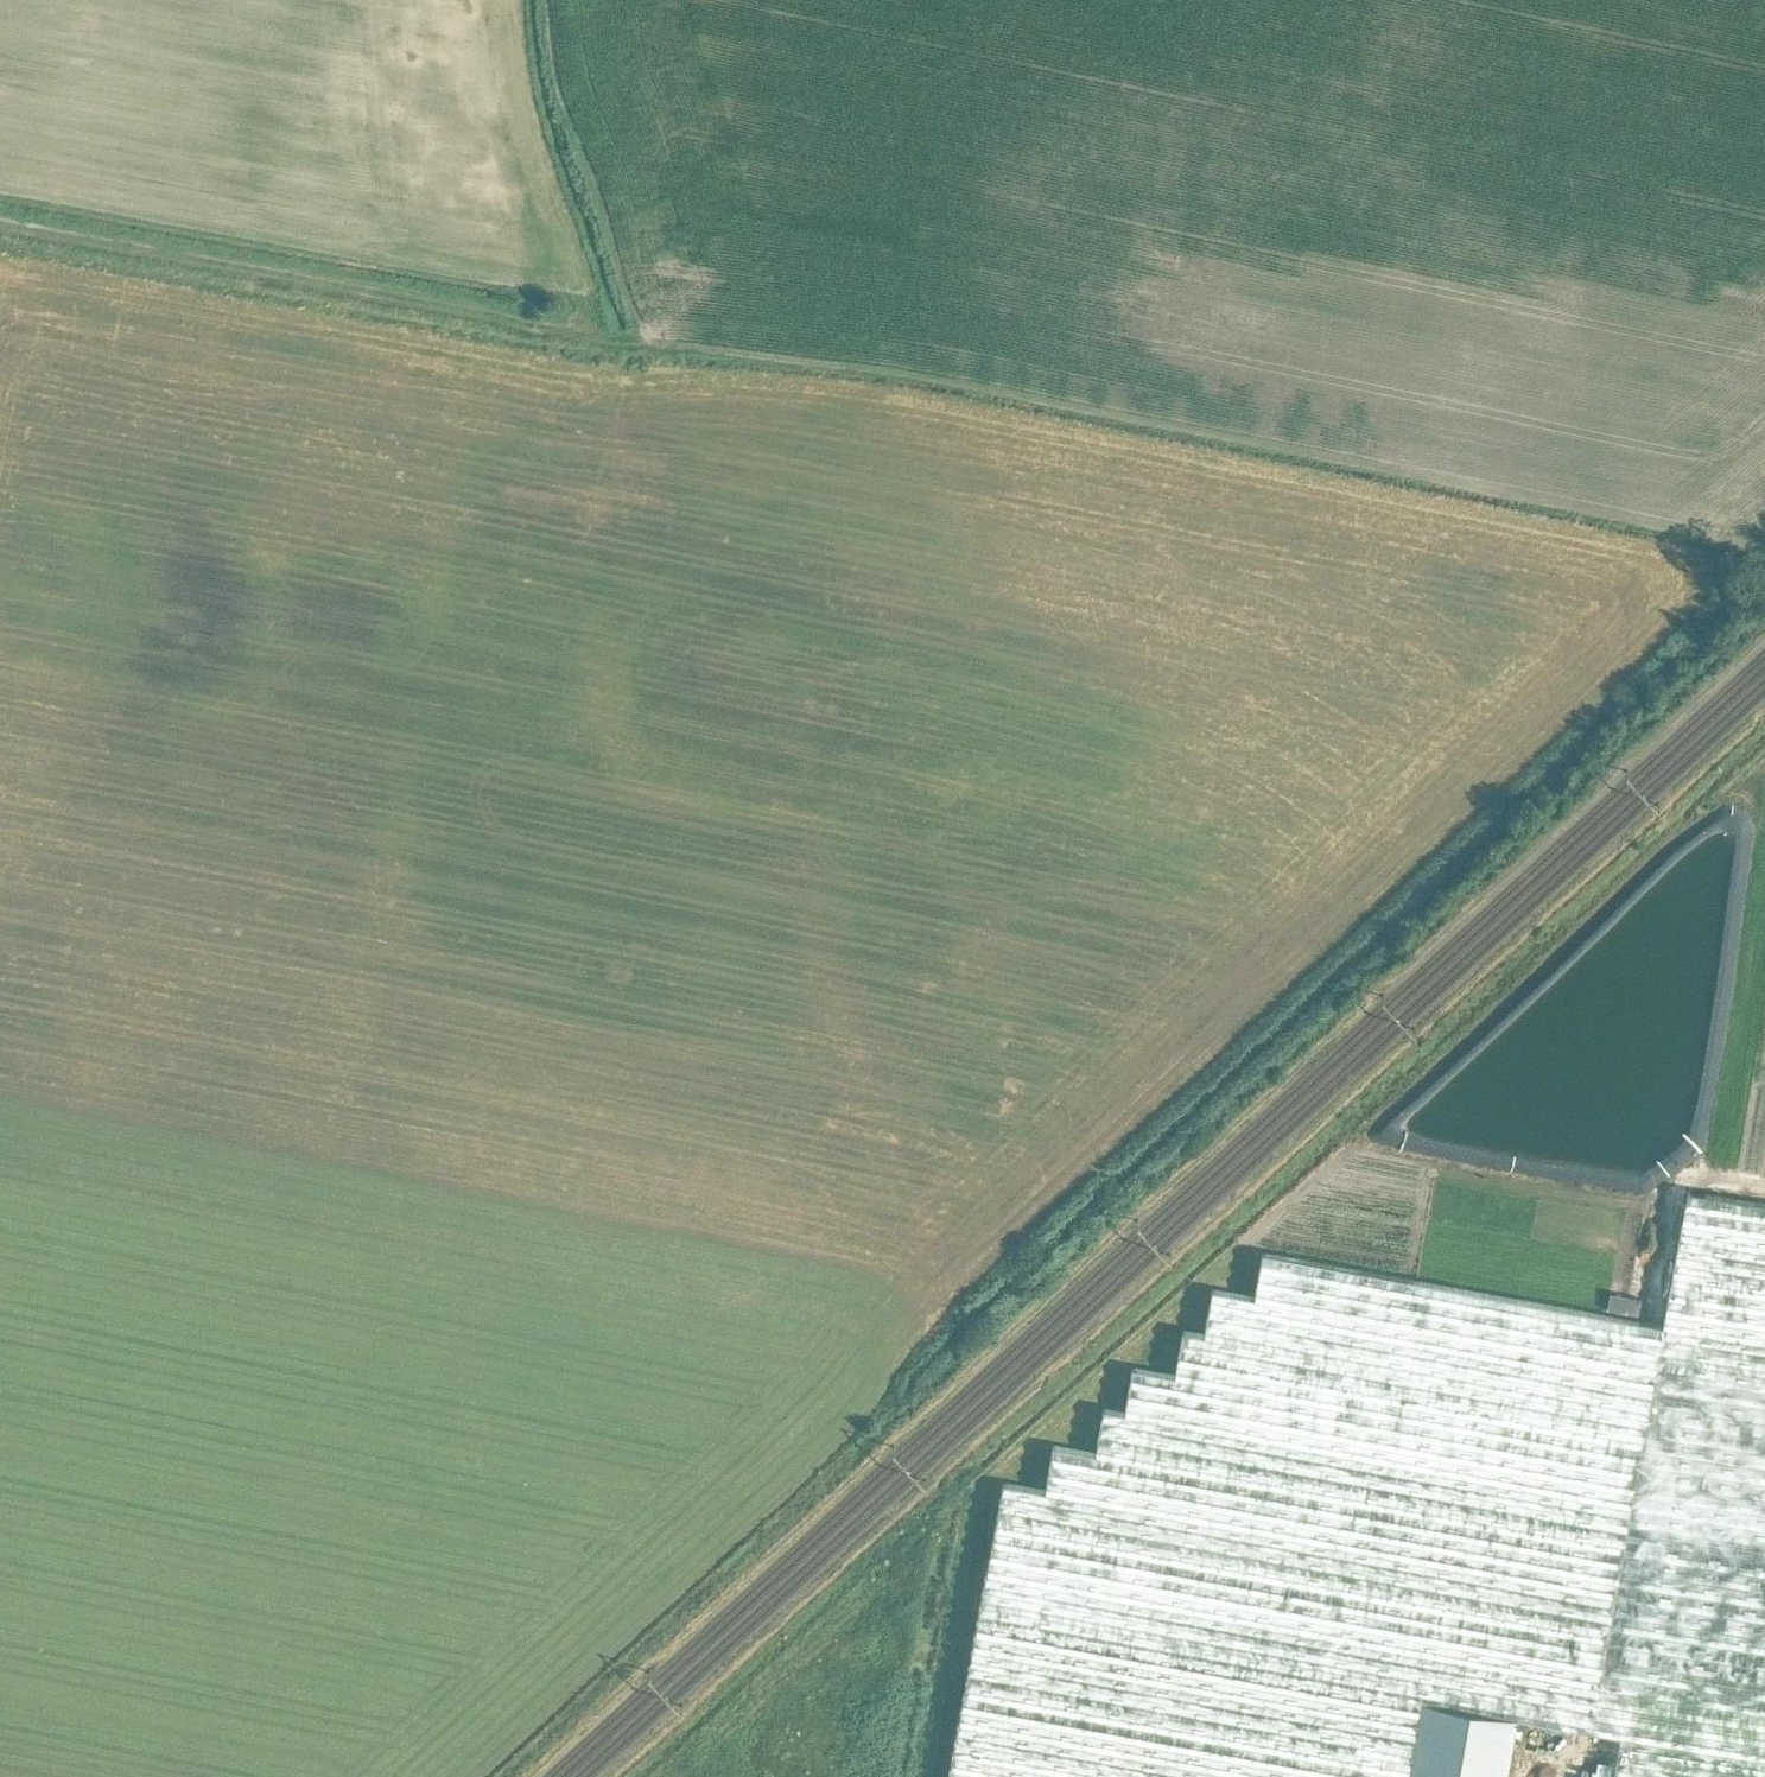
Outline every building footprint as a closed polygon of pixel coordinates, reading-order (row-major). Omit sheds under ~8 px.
[(1688,1191),(1666,1326),(1592,1731),(1619,1735),(1615,1763),(1613,1776),(1764,1776),(1764,1203),(1688,1191)] [(949,1776),(1506,1776),(1517,1717),(1592,1731),(1666,1326),(1263,1252),(1255,1297),(1212,1290),(1205,1335),(1184,1331),(1176,1375),(1133,1368),(1125,1412),(1104,1409),(1096,1453),(1054,1446),(1046,1490),(1003,1482),(949,1776)] [(1592,1769),(1591,1776),(1612,1776),(1615,1763),(1598,1761),(1596,1770),(1592,1769)]
